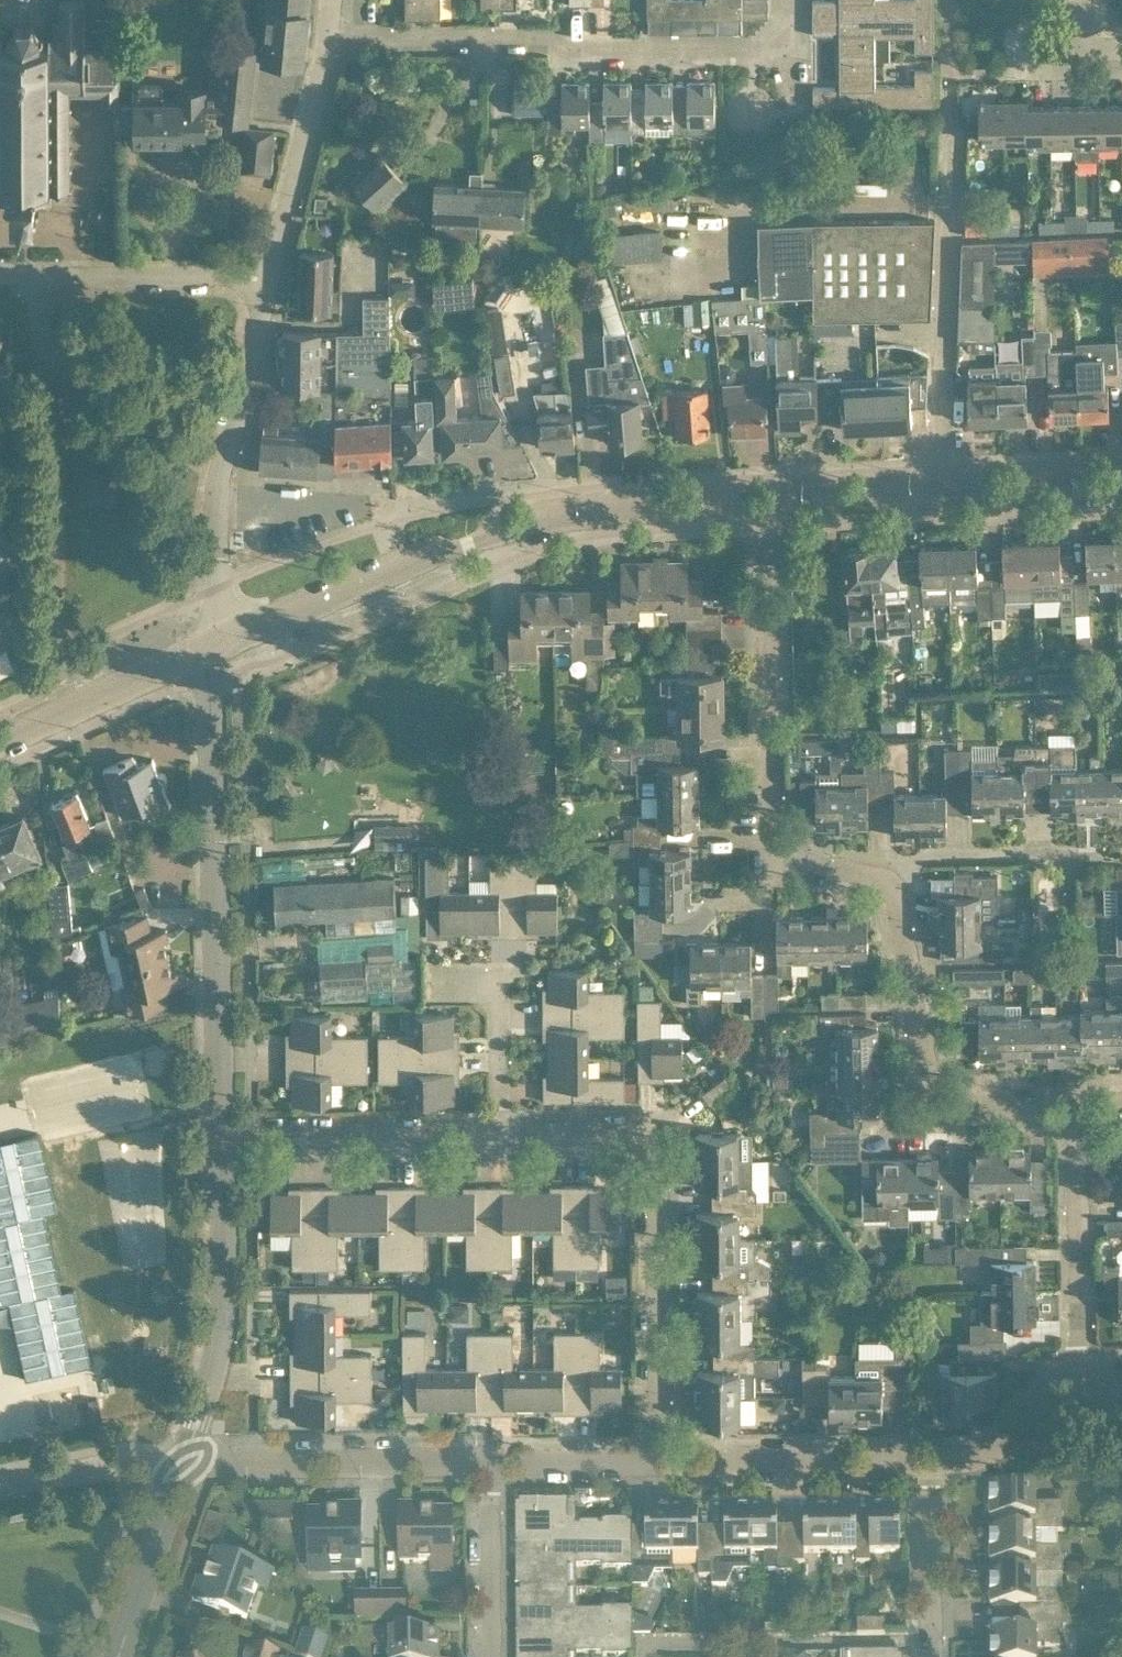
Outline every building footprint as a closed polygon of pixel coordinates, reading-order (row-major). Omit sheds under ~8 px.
[(86,0),(60,0),(60,19),(53,19),(53,21),(55,21),(55,37),(49,37),(49,46),(42,46),(42,40),(44,39),(44,37),(41,37),(34,29),(35,27),(33,26),(32,28),(21,28),(19,26),(17,27),(18,29),(11,37),(9,37),(8,39),(10,40),(10,46),(3,46),(3,37),(0,37),(0,191),(1,193),(4,190),(8,190),(7,191),(7,192),(7,193),(7,194),(8,195),(9,197),(11,197),(12,198),(13,198),(14,197),(16,197),(16,203),(13,203),(13,207),(16,207),(16,211),(20,211),(20,208),(34,207),(34,211),(37,211),(37,207),(41,207),(41,205),(49,205),(54,200),(54,193),(53,192),(55,190),(54,190),(73,189),(73,186),(71,186),(71,168),(73,168),(73,165),(71,165),(71,149),(73,149),(73,146),(71,146),(71,128),(73,128),(73,126),(71,126),(71,108),(73,108),(72,105),(71,105),(71,94),(103,94),(103,109),(117,109),(117,124),(118,125),(118,79),(118,18),(86,18),(86,0)] [(270,2),(258,0),(254,48),(254,57),(304,61),(309,0),(270,0),(270,2)] [(406,16),(441,16),(441,0),(406,0),(406,16)] [(648,17),(649,17),(649,30),(673,30),(698,30),(698,31),(718,31),(743,30),(743,32),(749,32),(749,30),(756,30),(756,26),(761,26),(761,21),(765,21),(765,17),(769,17),(769,0),(648,0),(648,17)] [(814,16),(935,15),(934,0),(814,0),(814,16)] [(840,33),(840,60),(876,59),(875,35),(916,35),(916,51),(935,51),(935,15),(814,16),(814,33),(840,33)] [(130,45),(130,60),(144,60),(144,45),(130,45)] [(254,57),(254,48),(230,45),(225,88),(212,88),(212,109),(221,109),(220,115),(248,118),(250,94),(258,94),(260,65),(253,64),(254,57)] [(876,59),(840,60),(840,86),(814,86),(814,105),(935,104),(935,68),(916,68),(916,83),(876,84),(876,59)] [(119,79),(118,79),(118,125),(137,125),(137,144),(160,144),(160,137),(206,137),(206,109),(212,109),(212,88),(181,88),(181,92),(164,91),(164,83),(140,83),(140,100),(119,100),(119,79)] [(646,103),(632,104),(632,123),(632,131),(647,131),(647,123),(674,123),(674,103),(674,80),(646,81),(646,103)] [(688,103),(674,103),(674,123),(674,131),(689,131),(689,122),(716,122),(716,80),(688,80),(688,103)] [(515,81),(515,112),(544,112),(544,81),(515,81)] [(576,123),(590,123),(590,104),(590,81),(563,81),(563,104),(548,104),(548,132),(576,131),(576,123)] [(590,104),(590,123),(590,140),(606,140),(606,123),(632,123),(632,104),(632,81),(605,81),(605,103),(590,104)] [(980,139),(1004,139),(1004,99),(979,99),(980,139)] [(1027,99),(1004,99),(1004,139),(1027,138),(1028,138),(1028,105),(1027,99)] [(1028,145),(1052,145),(1051,105),(1029,105),(1029,99),(1027,99),(1028,145)] [(1099,104),(1075,105),(1076,144),(1076,159),(1100,159),(1099,144),(1099,104)] [(1099,104),(1099,144),(1121,144),(1121,104),(1099,104)] [(1052,145),(1076,144),(1075,105),(1051,105),(1052,145)] [(246,126),(245,138),(273,138),(273,129),(246,126)] [(273,138),(245,138),(242,169),(269,172),(273,138)] [(381,152),(352,178),(378,206),(393,192),(406,180),(396,168),(381,152)] [(481,222),(484,170),(483,170),(482,174),(471,173),(470,184),(436,182),(434,219),(437,219),(436,236),(477,239),(477,222),(481,222)] [(484,170),(481,222),(524,224),(526,187),(483,184),(484,170)] [(607,183),(594,183),(594,196),(607,196),(607,183)] [(317,196),(315,208),(327,209),(328,200),(328,197),(324,197),(317,196)] [(1019,203),(1007,203),(1008,222),(1020,222),(1019,203)] [(1077,229),(1077,210),(1067,211),(1067,220),(1067,230),(1077,229)] [(1077,210),(1077,229),(1087,229),(1087,219),(1087,210),(1077,210)] [(965,234),(993,233),(992,223),(992,212),(964,213),(965,234)] [(935,218),(813,220),(814,293),(815,318),(931,315),(935,218)] [(1101,218),(1087,219),(1087,229),(1101,228),(1101,218)] [(1115,218),(1101,218),(1101,228),(1115,228),(1115,218)] [(813,220),(758,221),(758,250),(760,282),(760,296),(762,296),(766,296),(814,293),(813,220)] [(1053,220),(1039,221),(1040,230),(1040,231),(1054,230),(1053,220)] [(1061,220),(1053,220),(1054,230),(1067,230),(1067,220),(1061,220)] [(1006,232),(1005,222),(992,223),(993,233),(1006,232)] [(1008,222),(1005,222),(1006,232),(1020,232),(1020,222),(1008,222)] [(618,256),(669,257),(669,228),(618,228),(618,256)] [(1107,234),(1071,236),(1072,263),(1073,272),(1111,271),(1110,261),(1107,234)] [(582,235),(578,253),(588,256),(592,238),(582,235)] [(1072,263),(1071,236),(1033,238),(1034,260),(1034,265),(1072,263)] [(1033,238),(995,239),(995,261),(1034,260),(1033,238)] [(958,338),(958,339),(972,339),(995,339),(995,338),(995,261),(995,239),(963,241),(958,338)] [(295,285),(294,300),(299,300),(299,307),(321,308),(332,309),(340,309),(341,290),(333,290),(334,251),(323,251),(301,250),(300,286),(295,285)] [(473,277),(433,281),(434,296),(474,292),(473,277)] [(760,282),(742,283),(742,297),(760,296),(760,282)] [(1083,286),(1074,286),(1075,303),(1084,303),(1083,286)] [(373,418),(392,418),(390,296),(364,296),(364,334),(340,334),(338,386),(338,397),(337,460),(373,458),(373,418)] [(717,298),(712,298),(716,331),(750,330),(752,362),(770,361),(769,334),(769,329),(767,329),(766,314),(766,296),(762,296),(760,296),(742,297),(717,298)] [(695,301),(684,302),(685,323),(714,322),(712,298),(711,298),(711,297),(695,298),(695,301)] [(596,379),(589,387),(590,401),(595,401),(597,424),(610,423),(611,441),(626,440),(630,442),(636,441),(640,439),(643,439),(641,401),(652,400),(644,375),(637,354),(629,329),(623,310),(604,312),(605,330),(607,362),(608,378),(596,379)] [(784,314),(766,314),(767,329),(769,329),(773,329),(784,329),(784,314)] [(1035,333),(1036,343),(1046,342),(1052,342),(1051,324),(1034,325),(1035,333)] [(283,385),(338,386),(340,334),(337,334),(337,331),(284,330),(284,350),(278,350),(279,364),(283,364),(283,385)] [(816,376),(816,375),(796,376),(794,333),(776,334),(777,361),(779,430),(802,429),(802,413),(817,412),(816,376)] [(1025,373),(1037,372),(1036,343),(1035,333),(1021,333),(1023,358),(1024,373),(1025,373)] [(1117,335),(1103,336),(1104,356),(1104,368),(1119,366),(1118,352),(1117,335)] [(1077,357),(1104,356),(1103,336),(1076,337),(1077,349),(1077,357)] [(972,339),(972,349),(995,349),(995,339),(972,339)] [(1036,343),(1037,372),(1048,371),(1050,416),(1080,415),(1079,386),(1077,357),(1077,349),(1047,350),(1046,342),(1036,343)] [(496,353),(502,392),(517,390),(511,351),(496,353)] [(435,356),(414,357),(414,375),(415,375),(416,375),(435,374),(435,356)] [(1110,414),(1108,385),(1105,385),(1104,368),(1104,356),(1077,357),(1079,386),(1080,415),(1110,414)] [(1023,358),(996,360),(996,363),(997,382),(998,390),(999,419),(1029,418),(1028,396),(1027,378),(1025,378),(1025,373),(1024,373),(1023,358)] [(970,391),(968,391),(969,421),(999,419),(998,390),(997,382),(996,363),(970,364),(970,377),(969,377),(970,391)] [(725,365),(721,370),(721,376),(726,380),(732,380),(736,375),(736,369),(731,365),(725,365)] [(438,374),(436,374),(437,382),(437,392),(438,392),(439,417),(442,417),(443,431),(444,453),(457,452),(457,455),(468,454),(468,452),(472,451),(472,446),(500,444),(522,443),(511,422),(495,390),(494,387),(492,369),(477,371),(482,414),(458,416),(456,380),(456,373),(438,374)] [(909,372),(878,374),(881,425),(912,424),(911,401),(926,400),(926,405),(927,405),(928,371),(909,372)] [(417,418),(404,419),(405,433),(406,455),(411,455),(413,457),(419,456),(421,454),(434,453),(434,431),(434,418),(436,418),(435,392),(437,392),(437,382),(436,374),(435,374),(416,375),(415,375),(417,418)] [(817,375),(816,375),(816,376),(817,412),(818,420),(819,419),(818,417),(843,416),(844,427),(881,425),(878,374),(877,374),(878,382),(848,384),(848,375),(817,377),(817,375)] [(724,384),(724,389),(725,411),(731,411),(732,428),(746,428),(746,433),(765,432),(764,395),(746,396),(746,383),(724,384)] [(707,386),(663,392),(664,406),(676,405),(678,436),(688,435),(691,438),(697,437),(700,434),(711,433),(707,386)] [(555,390),(534,391),(539,411),(540,424),(542,446),(553,445),(554,446),(558,446),(557,444),(574,443),(574,444),(575,444),(574,422),(571,388),(555,390)] [(337,470),(337,460),(338,397),(323,396),(320,435),(279,432),(280,417),(266,416),(261,470),(318,475),(318,474),(332,476),(337,470)] [(373,418),(373,458),(388,457),(393,456),(392,418),(373,418)] [(1116,574),(1115,537),(1114,537),(1114,539),(1088,540),(1088,538),(1086,538),(1088,575),(1101,574),(1102,589),(1117,588),(1116,574)] [(1032,540),(1033,577),(1034,596),(1061,595),(1062,611),(1062,612),(1077,612),(1076,611),(1075,580),(1074,553),(1061,553),(1060,539),(1059,539),(1059,541),(1032,542),(1032,540)] [(1005,583),(992,584),(993,616),(993,626),(1003,625),(1002,615),(1008,615),(1007,597),(1034,596),(1033,577),(1032,540),(1031,540),(1031,542),(1004,543),(1004,542),(1003,542),(1004,557),(1004,564),(1004,578),(1005,583)] [(949,543),(951,601),(979,600),(978,585),(977,542),(975,542),(975,544),(950,545),(949,543)] [(907,556),(910,595),(913,626),(925,625),(923,602),(951,601),(949,543),(948,543),(948,545),(922,546),(922,544),(920,545),(920,556),(907,556)] [(883,547),(870,548),(875,609),(876,609),(876,619),(878,637),(890,636),(887,598),(910,595),(906,556),(896,557),(895,546),(892,546),(889,545),(884,545),(883,547)] [(870,548),(870,547),(858,548),(855,546),(851,546),(849,548),(845,549),(852,638),(865,637),(863,620),(876,619),(876,609),(875,609),(870,548)] [(686,560),(655,561),(656,601),(671,600),(671,615),(686,615),(687,626),(722,625),(721,608),(703,609),(702,578),(687,578),(686,560)] [(640,601),(656,601),(655,561),(624,561),(625,584),(610,584),(611,614),(640,614),(640,601)] [(0,577),(0,598),(0,601),(14,601),(13,577),(0,577)] [(1089,580),(1075,580),(1076,611),(1090,610),(1089,580)] [(993,616),(992,584),(978,585),(979,600),(980,617),(993,616)] [(538,631),(554,631),(553,589),(523,590),(524,607),(524,621),(509,622),(510,631),(510,656),(539,655),(538,631)] [(553,589),(554,631),(572,630),(573,655),(588,654),(605,654),(605,663),(606,663),(606,650),(605,619),(605,610),(604,610),(604,620),(590,620),(590,589),(553,589)] [(743,591),(728,592),(728,609),(744,608),(743,591)] [(509,608),(509,622),(524,621),(524,607),(509,608)] [(1077,612),(1062,612),(1062,620),(1065,624),(1065,629),(1077,628),(1077,620),(1077,612)] [(605,619),(606,650),(617,650),(616,619),(605,619)] [(722,625),(687,626),(688,663),(714,662),(714,640),(722,640),(722,625)] [(510,663),(510,656),(510,631),(495,631),(496,663),(510,663)] [(1091,633),(1077,634),(1078,654),(1092,654),(1091,633)] [(605,663),(605,654),(588,654),(588,683),(605,683),(605,663)] [(840,667),(822,668),(823,677),(840,676),(840,667)] [(679,687),(679,705),(724,704),(723,672),(661,673),(661,688),(679,687)] [(1117,687),(1101,688),(1101,702),(1117,701),(1117,687)] [(1101,702),(1101,688),(1084,688),(1084,702),(1101,702)] [(1049,696),(1036,697),(1037,708),(1043,714),(1054,701),(1049,696)] [(680,721),(668,721),(668,735),(680,735),(681,735),(703,735),(724,735),(724,704),(679,705),(680,721)] [(680,721),(679,705),(668,705),(668,721),(680,721)] [(897,714),(882,715),(882,729),(897,729),(897,714)] [(897,714),(897,729),(916,729),(916,714),(897,714)] [(604,736),(602,754),(604,755),(613,755),(631,755),(631,750),(663,749),(663,735),(631,736),(604,736)] [(799,738),(800,752),(842,751),(842,736),(799,738)] [(1010,770),(999,771),(1000,802),(1000,820),(1009,820),(1009,810),(1026,810),(1026,806),(1026,802),(1026,786),(1038,785),(1037,743),(1016,744),(1010,770)] [(1076,743),(1037,743),(1038,785),(1051,785),(1051,802),(1051,805),(1051,809),(1069,808),(1069,818),(1078,818),(1077,769),(1076,743)] [(663,749),(631,750),(631,755),(632,771),(637,771),(638,793),(658,793),(699,792),(698,761),(698,758),(688,758),(688,761),(681,762),(675,762),(675,748),(663,749)] [(947,787),(960,787),(959,757),(959,748),(946,749),(947,787)] [(973,748),(959,748),(959,757),(960,787),(974,786),(974,802),(974,811),(991,810),(992,820),(1000,820),(999,757),(973,757),(973,748)] [(864,770),(842,770),(842,784),(843,802),(843,833),(853,833),(853,824),(870,824),(869,809),(882,809),(882,799),(881,770),(881,749),(864,749),(864,770)] [(336,762),(327,750),(316,759),(324,771),(336,762)] [(1091,768),(1077,769),(1078,818),(1086,818),(1086,808),(1103,808),(1103,802),(1102,768),(1102,754),(1090,754),(1091,768)] [(105,767),(113,787),(122,813),(137,808),(140,815),(172,803),(164,783),(166,782),(167,782),(168,780),(168,779),(168,778),(168,777),(168,776),(168,775),(167,773),(166,773),(164,772),(163,771),(162,771),(161,771),(160,772),(154,757),(139,762),(137,755),(105,767)] [(632,771),(631,755),(613,755),(613,759),(626,771),(632,771)] [(571,756),(557,756),(557,770),(571,770),(571,756)] [(815,767),(815,778),(833,778),(833,784),(842,784),(842,770),(842,766),(815,767)] [(1121,817),(1121,768),(1102,768),(1103,808),(1120,807),(1120,818),(1121,817)] [(881,770),(882,799),(895,799),(896,834),(913,833),(913,843),(922,843),(921,793),(896,794),(896,770),(881,770)] [(287,789),(296,785),(290,774),(282,778),(287,789)] [(835,834),(843,833),(842,784),(833,784),(833,778),(815,778),(803,779),(803,806),(818,806),(818,825),(835,824),(835,834)] [(64,863),(71,879),(96,869),(79,831),(92,826),(78,791),(73,793),(70,791),(65,793),(64,797),(53,802),(66,835),(63,837),(73,860),(64,863)] [(633,825),(622,825),(623,835),(633,835),(633,837),(662,836),(661,823),(689,822),(689,826),(699,826),(699,822),(699,802),(699,792),(658,793),(658,802),(659,812),(659,814),(657,814),(638,814),(638,823),(633,823),(633,825)] [(948,793),(921,793),(922,843),(932,843),(932,833),(948,833),(948,793)] [(0,824),(0,831),(15,865),(28,859),(30,863),(43,857),(23,814),(0,824)] [(375,837),(385,837),(385,824),(392,824),(392,829),(398,829),(398,824),(412,824),(413,820),(375,821),(375,837)] [(385,837),(375,837),(376,846),(411,846),(411,837),(412,837),(412,824),(398,824),(398,829),(392,829),(392,824),(385,824),(385,837)] [(15,865),(0,831),(0,871),(15,865)] [(662,836),(633,837),(634,845),(634,850),(634,863),(651,863),(651,880),(691,879),(691,849),(690,849),(690,846),(681,846),(681,849),(662,849),(662,836)] [(471,929),(471,891),(450,891),(450,854),(426,854),(427,936),(442,936),(442,930),(471,929)] [(491,890),(471,891),(471,929),(499,929),(500,935),(514,935),(514,854),(491,854),(491,890)] [(537,854),(514,854),(514,935),(529,935),(529,929),(558,929),(558,890),(537,890),(537,854)] [(941,910),(932,911),(932,919),(993,918),(999,918),(999,873),(974,874),(974,870),(955,870),(955,875),(956,893),(941,893),(941,910)] [(396,876),(298,881),(276,882),(278,920),(326,917),(341,916),(398,913),(396,876)] [(635,910),(636,924),(663,924),(663,910),(682,910),(682,914),(691,913),(691,910),(692,910),(691,879),(651,880),(652,900),(640,901),(641,910),(635,910)] [(69,882),(49,884),(55,943),(83,931),(81,925),(73,928),(69,882)] [(144,887),(136,890),(142,906),(152,906),(144,887)] [(402,894),(401,911),(419,911),(419,894),(402,894)] [(1022,901),(1018,906),(1018,915),(1032,915),(1031,901),(1022,901)] [(116,920),(107,922),(113,950),(124,947),(128,965),(169,956),(165,939),(169,938),(166,927),(151,931),(147,913),(145,913),(143,906),(127,912),(115,917),(116,920)] [(828,916),(808,916),(808,956),(829,955),(829,967),(839,966),(838,906),(827,906),(828,916)] [(341,916),(342,933),(399,929),(398,913),(341,916)] [(839,916),(838,916),(838,955),(839,955),(856,955),(859,955),(859,966),(869,966),(868,924),(872,924),(872,916),(868,916),(868,915),(854,916),(839,916)] [(808,916),(774,917),(775,927),(778,927),(778,972),(779,974),(793,973),(792,956),(808,956),(808,916)] [(993,918),(932,919),(932,928),(941,928),(942,945),(956,945),(957,958),(1005,957),(1005,943),(993,944),(993,918)] [(636,924),(636,938),(663,937),(663,924),(636,924)] [(392,939),(368,941),(369,956),(393,954),(392,939)] [(722,982),(742,982),(742,993),(752,992),(752,1013),(765,1013),(765,1006),(764,972),(752,973),(752,951),(756,951),(755,942),(752,942),(752,941),(721,942),(722,982)] [(691,980),(687,981),(688,1001),(702,1001),(702,982),(722,982),(721,942),(688,943),(688,952),(691,952),(691,980)] [(169,956),(128,965),(132,982),(121,985),(127,1011),(168,1003),(164,986),(179,983),(177,972),(172,973),(169,956)] [(372,981),(323,984),(324,999),(369,996),(368,988),(394,987),(394,1000),(419,999),(416,956),(371,959),(372,981)] [(371,957),(321,960),(323,984),(372,981),(371,959),(371,957)] [(1098,959),(1082,960),(1082,973),(1099,973),(1098,959)] [(1106,960),(1107,977),(1121,977),(1121,959),(1106,960)] [(1082,973),(1082,960),(1065,960),(1066,974),(1082,973)] [(1031,979),(1030,965),(1014,966),(1014,979),(1031,979)] [(1047,965),(1030,965),(1031,979),(1047,978),(1047,965)] [(1005,966),(954,966),(955,980),(1006,980),(1005,966)] [(543,997),(543,1012),(625,1011),(625,988),(588,989),(588,968),(549,968),(549,997),(543,997)] [(765,1006),(779,1006),(778,972),(764,972),(765,1006)] [(839,1005),(839,991),(823,991),(823,1005),(839,1005)] [(867,991),(839,991),(839,1005),(867,1004),(867,991)] [(55,994),(35,999),(40,1031),(62,1026),(55,994)] [(1107,995),(1108,1008),(1109,1058),(1118,1058),(1118,1048),(1121,1048),(1121,995),(1107,995)] [(638,998),(639,1057),(639,1079),(654,1079),(654,1073),(683,1073),(683,1034),(662,1034),(662,998),(638,998)] [(35,999),(9,1005),(16,1037),(40,1031),(35,999)] [(1005,1003),(1006,1014),(1007,1064),(1015,1064),(1015,1055),(1032,1055),(1031,1014),(1022,1014),(1022,1003),(1005,1003)] [(1031,1004),(1031,1014),(1032,1055),(1048,1054),(1048,1064),(1057,1064),(1057,1013),(1043,1014),(1043,1004),(1031,1004)] [(9,1005),(0,1007),(0,1040),(16,1037),(9,1005)] [(1082,1013),(1057,1013),(1057,1064),(1065,1064),(1065,1054),(1083,1054),(1082,1008),(1082,1013)] [(1108,1008),(1082,1008),(1083,1054),(1084,1054),(1084,1049),(1100,1049),(1100,1058),(1109,1058),(1108,1008)] [(550,1027),(550,1055),(589,1055),(589,1035),(625,1035),(625,1011),(543,1012),(544,1027),(550,1027)] [(379,1034),(379,1057),(460,1056),(460,1041),(454,1042),(454,1012),(415,1012),(415,1033),(379,1034)] [(836,1036),(837,1055),(878,1055),(877,1025),(876,1025),(876,1021),(867,1021),(867,1025),(848,1025),(848,1012),(820,1012),(820,1026),(825,1026),(826,1036),(836,1036)] [(286,1043),(287,1057),(368,1057),(368,1034),(331,1034),(331,1013),(292,1013),(293,1043),(286,1043)] [(1007,1064),(1006,1014),(980,1015),(980,1017),(961,1018),(962,1053),(980,1053),(980,1055),(997,1055),(997,1065),(1007,1064)] [(589,1055),(550,1055),(550,1084),(544,1084),(544,1099),(626,1099),(625,1075),(589,1076),(589,1055)] [(827,1077),(827,1086),(888,1085),(888,1075),(878,1075),(878,1055),(837,1055),(837,1076),(827,1077)] [(460,1056),(379,1057),(379,1080),(416,1080),(416,1101),(454,1100),(454,1071),(460,1071),(460,1056)] [(368,1057),(287,1057),(287,1072),(293,1072),(293,1102),(332,1101),(332,1080),(368,1080),(368,1057)] [(787,1070),(774,1070),(774,1087),(788,1086),(787,1070)] [(703,1091),(711,1102),(733,1085),(725,1074),(703,1091)] [(827,1109),(811,1110),(812,1144),(826,1144),(826,1131),(858,1130),(858,1116),(869,1116),(869,1119),(878,1119),(878,1115),(879,1115),(879,1086),(879,1085),(828,1086),(827,1086),(827,1106),(827,1109)] [(860,1130),(858,1130),(826,1131),(826,1144),(861,1143),(860,1130)] [(8,1300),(25,1378),(90,1363),(73,1286),(60,1289),(43,1211),(56,1208),(39,1131),(32,1133),(0,1140),(0,1302),(8,1300)] [(693,1138),(693,1158),(749,1158),(749,1156),(739,1156),(738,1131),(697,1132),(697,1138),(693,1138)] [(826,1144),(812,1144),(812,1159),(857,1159),(857,1161),(863,1161),(863,1183),(863,1202),(879,1202),(879,1217),(890,1217),(890,1221),(909,1221),(909,1218),(909,1202),(909,1201),(908,1157),(878,1158),(861,1158),(861,1143),(826,1144)] [(1011,1148),(1000,1148),(1001,1192),(1031,1192),(1031,1208),(1048,1207),(1048,1182),(1032,1182),(1032,1148),(1024,1148),(1024,1145),(1011,1145),(1011,1148)] [(970,1190),(955,1190),(955,1205),(972,1205),(972,1192),(1001,1192),(1000,1148),(970,1149),(970,1190)] [(918,1157),(908,1157),(909,1201),(909,1202),(909,1218),(939,1217),(955,1217),(955,1205),(955,1190),(940,1191),(939,1168),(939,1157),(932,1157),(932,1154),(918,1154),(918,1157)] [(749,1158),(693,1158),(693,1178),(697,1178),(697,1184),(721,1184),(721,1197),(749,1197),(749,1158)] [(562,1190),(533,1190),(534,1229),(554,1229),(554,1265),(559,1265),(577,1265),(577,1183),(562,1184),(562,1190)] [(592,1183),(577,1183),(577,1265),(579,1265),(598,1265),(600,1265),(600,1228),(621,1228),(621,1189),(592,1189),(592,1183)] [(475,1190),(446,1191),(446,1229),(467,1229),(467,1266),(490,1265),(490,1184),(475,1184),(475,1190)] [(504,1184),(490,1184),(490,1265),(513,1265),(513,1229),(534,1229),(533,1190),(504,1190),(504,1184)] [(316,1267),(315,1185),(301,1186),(301,1192),(271,1192),(272,1231),(293,1230),(293,1267),(303,1267),(315,1267),(316,1267)] [(330,1185),(315,1185),(316,1267),(319,1267),(330,1267),(339,1267),(339,1230),(359,1230),(359,1191),(330,1191),(330,1185)] [(388,1191),(359,1191),(359,1230),(380,1230),(380,1266),(403,1266),(403,1185),(388,1185),(388,1191)] [(417,1185),(403,1185),(403,1266),(411,1266),(426,1266),(426,1229),(446,1229),(446,1191),(418,1191),(417,1185)] [(774,1188),(774,1197),(786,1197),(786,1188),(774,1188)] [(698,1217),(693,1218),(694,1237),(739,1237),(739,1235),(739,1232),(739,1211),(758,1211),(758,1197),(749,1197),(721,1197),(721,1211),(698,1211),(698,1217)] [(1107,1218),(1107,1231),(1121,1231),(1121,1217),(1107,1218)] [(722,1264),(722,1277),(769,1276),(769,1260),(754,1253),(754,1237),(739,1237),(694,1237),(694,1257),(698,1257),(698,1264),(722,1264)] [(991,1260),(992,1290),(1036,1290),(1035,1259),(1003,1260),(1003,1244),(956,1244),(957,1260),(991,1260)] [(954,1245),(942,1245),(943,1259),(954,1259),(954,1245)] [(1120,1274),(1120,1263),(1104,1264),(1105,1294),(1120,1293),(1120,1318),(1121,1318),(1121,1274),(1120,1274)] [(577,1265),(559,1265),(559,1277),(578,1277),(577,1265)] [(598,1265),(579,1265),(579,1277),(599,1277),(598,1265)] [(411,1266),(403,1266),(403,1272),(404,1272),(404,1276),(410,1276),(410,1272),(411,1272),(411,1266)] [(315,1267),(303,1267),(303,1281),(315,1280),(315,1267)] [(330,1267),(319,1267),(319,1281),(330,1281),(330,1267)] [(608,1271),(608,1291),(628,1291),(628,1271),(608,1271)] [(508,1275),(495,1276),(496,1289),(508,1289),(508,1275)] [(694,1297),(694,1316),(740,1316),(740,1314),(755,1314),(755,1292),(769,1288),(769,1276),(722,1277),(722,1290),(698,1290),(698,1297),(694,1297)] [(905,1284),(894,1293),(902,1303),(913,1294),(905,1284)] [(297,1304),(297,1333),(335,1332),(335,1312),(372,1311),(372,1288),(312,1288),(290,1289),(290,1304),(297,1304)] [(972,1339),(959,1339),(959,1357),(971,1357),(993,1356),(1005,1356),(1004,1337),(1004,1321),(1037,1320),(1037,1313),(1040,1313),(1040,1299),(1036,1299),(1036,1290),(992,1290),(993,1321),(988,1321),(988,1316),(981,1317),(981,1321),(972,1321),(972,1339)] [(469,1303),(448,1303),(448,1318),(469,1318),(469,1303)] [(504,1303),(491,1303),(491,1315),(504,1315),(504,1303)] [(576,1304),(567,1304),(567,1316),(576,1316),(576,1304)] [(426,1307),(408,1307),(408,1324),(426,1324),(426,1307)] [(722,1342),(722,1356),(755,1356),(754,1342),(740,1342),(740,1316),(694,1316),(694,1336),(698,1336),(698,1343),(722,1342)] [(555,1367),(535,1367),(535,1406),(564,1405),(564,1412),(579,1411),(578,1330),(555,1330),(555,1367)] [(601,1330),(578,1330),(579,1411),(593,1411),(593,1405),(623,1405),(622,1366),(601,1366),(601,1330)] [(448,1406),(448,1367),(427,1368),(427,1331),(403,1331),(404,1391),(404,1413),(419,1412),(419,1406),(448,1406)] [(468,1367),(448,1367),(448,1406),(477,1406),(477,1412),(492,1412),(491,1331),(468,1331),(468,1367)] [(514,1331),(491,1331),(492,1412),(506,1412),(506,1406),(535,1406),(535,1367),(514,1367),(514,1331)] [(291,1361),(291,1376),(372,1375),(372,1367),(372,1352),(336,1352),(335,1332),(297,1333),(297,1361),(291,1361)] [(816,1355),(803,1355),(803,1365),(817,1365),(817,1355),(816,1355)] [(896,1355),(856,1355),(856,1375),(857,1420),(876,1420),(876,1416),(883,1416),(883,1393),(896,1393),(896,1385),(904,1384),(903,1357),(900,1357),(900,1355),(896,1355)] [(699,1376),(695,1376),(695,1396),(756,1395),(755,1372),(779,1372),(779,1356),(755,1356),(722,1356),(723,1369),(699,1369),(699,1376)] [(951,1360),(937,1360),(938,1386),(942,1386),(942,1400),(942,1415),(969,1415),(969,1400),(993,1400),(993,1392),(997,1392),(997,1370),(993,1370),(993,1356),(971,1357),(959,1357),(951,1357),(951,1360)] [(817,1365),(803,1365),(803,1393),(817,1393),(817,1365)] [(830,1375),(830,1365),(817,1365),(817,1393),(830,1393),(830,1416),(837,1416),(837,1421),(856,1420),(856,1375),(830,1375)] [(385,1367),(372,1367),(372,1375),(372,1376),(380,1376),(385,1376),(385,1367)] [(372,1375),(291,1376),(291,1391),(297,1391),(298,1420),(336,1420),(336,1399),(372,1398),(372,1376),(372,1375)] [(904,1384),(896,1385),(896,1393),(896,1403),(910,1403),(910,1384),(904,1384)] [(756,1395),(695,1396),(695,1415),(699,1415),(699,1422),(740,1422),(740,1420),(756,1420),(756,1395)] [(795,1417),(792,1419),(792,1428),(803,1427),(803,1417),(795,1417)] [(990,1491),(986,1491),(986,1508),(990,1508),(990,1519),(1027,1518),(1027,1525),(1028,1531),(1028,1532),(1035,1531),(1062,1531),(1062,1504),(1035,1504),(1035,1487),(990,1487),(990,1491)] [(519,1504),(515,1504),(516,1522),(519,1522),(520,1526),(522,1532),(529,1532),(530,1545),(632,1544),(632,1537),(632,1520),(602,1520),(602,1523),(576,1523),(565,1523),(565,1501),(576,1501),(576,1500),(519,1500),(519,1504)] [(400,1563),(452,1563),(452,1512),(420,1512),(420,1506),(400,1506),(400,1563)] [(308,1513),(309,1564),(361,1563),(360,1507),(340,1507),(340,1513),(308,1513)] [(804,1536),(791,1536),(791,1564),(804,1563),(804,1553),(830,1553),(830,1507),(810,1508),(810,1512),(804,1512),(804,1536)] [(850,1507),(830,1507),(830,1553),(856,1553),(856,1563),(870,1563),(870,1535),(856,1535),(856,1511),(850,1511),(850,1507)] [(870,1507),(870,1535),(870,1563),(870,1553),(900,1553),(900,1511),(892,1511),(892,1507),(870,1507)] [(691,1508),(672,1509),(672,1554),(698,1554),(698,1577),(712,1577),(712,1536),(698,1536),(698,1513),(691,1513),(691,1508)] [(725,1536),(712,1536),(712,1564),(712,1577),(712,1587),(727,1586),(734,1572),(751,1571),(751,1554),(751,1508),(731,1508),(731,1512),(725,1512),(725,1536)] [(771,1508),(751,1508),(751,1554),(765,1554),(765,1569),(768,1572),(791,1572),(791,1564),(791,1536),(778,1536),(777,1512),(773,1512),(771,1512),(771,1508)] [(646,1537),(632,1537),(632,1544),(632,1568),(632,1588),(647,1588),(655,1573),(672,1573),(672,1554),(672,1509),(652,1509),(652,1513),(645,1513),(646,1537)] [(990,1535),(986,1535),(986,1552),(990,1552),(990,1562),(1028,1562),(1028,1572),(1028,1574),(1028,1575),(1036,1575),(1063,1575),(1063,1548),(1035,1548),(1035,1538),(1035,1532),(1035,1531),(1028,1532),(990,1532),(990,1535)] [(520,1569),(516,1569),(516,1586),(520,1586),(520,1589),(577,1589),(577,1588),(566,1588),(566,1566),(577,1566),(602,1566),(602,1569),(632,1568),(632,1544),(530,1545),(530,1558),(522,1558),(520,1564),(520,1569)] [(193,1600),(213,1607),(246,1618),(263,1569),(215,1553),(204,1583),(199,1581),(193,1600)] [(1084,1566),(1067,1566),(1067,1575),(1084,1575),(1084,1566)] [(990,1579),(986,1579),(987,1596),(990,1596),(990,1607),(1028,1606),(1028,1620),(1063,1619),(1063,1592),(1063,1575),(1036,1575),(1028,1575),(990,1576),(990,1579)] [(520,1592),(516,1592),(516,1610),(520,1610),(520,1614),(523,1620),(530,1620),(530,1633),(633,1632),(633,1614),(633,1608),(602,1608),(602,1611),(577,1611),(566,1611),(566,1589),(577,1589),(520,1589),(520,1592)] [(381,1620),(381,1594),(356,1594),(357,1621),(381,1620)] [(405,1594),(381,1594),(381,1620),(406,1620),(405,1594)] [(1036,1646),(1063,1646),(1063,1619),(1028,1620),(1028,1633),(991,1633),(991,1643),(987,1643),(987,1656),(1036,1656),(1036,1646)] [(857,1621),(857,1635),(885,1635),(885,1621),(857,1621)] [(741,1624),(730,1624),(730,1633),(741,1633),(741,1624)] [(516,1656),(566,1656),(566,1654),(577,1654),(603,1654),(603,1656),(633,1656),(633,1636),(633,1632),(530,1633),(530,1646),(523,1646),(520,1652),(520,1656),(516,1656)] [(329,1641),(304,1633),(297,1656),(324,1656),(329,1641)] [(437,1633),(391,1634),(392,1656),(437,1656),(437,1633)] [(279,1656),(275,1654),(254,1648),(253,1650),(248,1649),(245,1656),(279,1656)]
